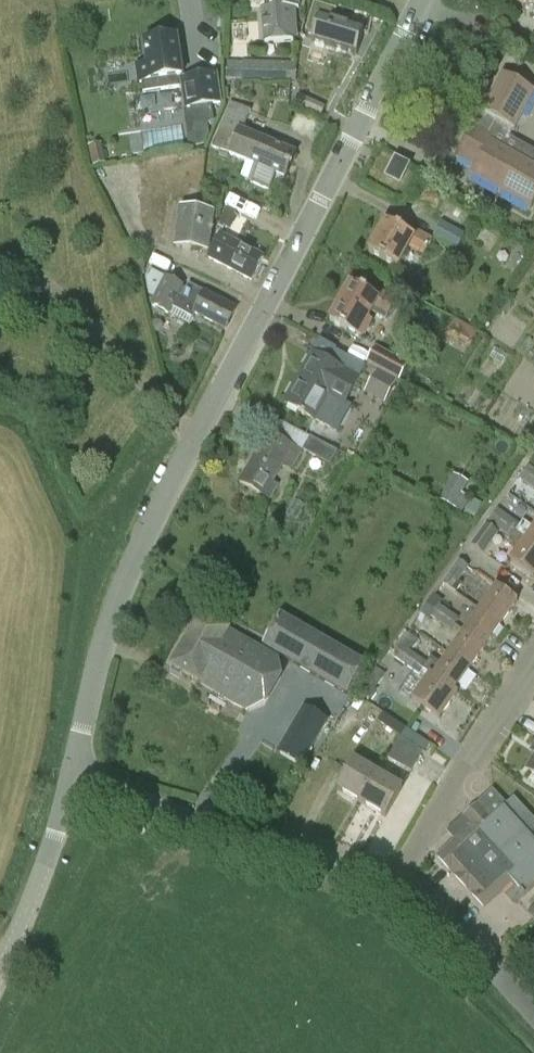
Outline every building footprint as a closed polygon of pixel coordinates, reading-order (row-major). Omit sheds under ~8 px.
[(269,12),(262,13),(265,45),(294,41),(290,8),(298,7),(297,0),(267,0),(269,12)] [(360,41),(359,17),(322,18),(323,41),(335,41),(360,41)] [(137,67),(139,83),(141,83),(143,94),(179,89),(178,78),(182,77),(176,39),(144,43),(148,66),(137,67)] [(508,51),(498,46),(476,84),(486,91),(508,51)] [(242,63),(226,63),(225,81),(290,81),(290,63),(242,63)] [(215,74),(179,80),(184,110),(219,103),(215,74)] [(482,113),(475,127),(473,125),(455,157),(473,168),(469,176),(531,210),(533,204),(533,152),(509,138),(533,93),(502,75),(481,112),(482,113)] [(301,96),(296,107),(321,118),(326,107),(301,96)] [(259,168),(252,184),(268,190),(274,175),(285,179),(295,155),(242,132),(251,112),(230,102),(211,148),(229,155),(228,155),(259,168)] [(183,143),(183,133),(159,135),(160,144),(183,143)] [(383,179),(400,187),(410,166),(394,157),(383,179)] [(175,246),(207,251),(213,214),(180,209),(175,246)] [(385,221),(368,252),(397,269),(407,249),(423,258),(432,240),(417,232),(414,237),(385,221)] [(456,251),(465,234),(441,221),(432,238),(456,251)] [(233,244),(219,236),(208,257),(222,265),(251,279),(262,258),(233,244)] [(164,278),(149,272),(145,281),(148,297),(153,300),(150,307),(189,327),(195,314),(225,329),(235,309),(204,294),(205,293),(204,292),(188,284),(184,292),(182,291),(184,287),(165,277),(164,278)] [(384,321),(396,300),(394,299),(379,291),(376,298),(351,284),(329,323),(361,341),(371,323),(366,320),(371,313),(384,321)] [(468,351),(479,331),(454,317),(443,338),(468,351)] [(410,363),(400,357),(397,362),(375,349),(367,363),(399,382),(410,363)] [(312,354),(284,404),(315,421),(328,398),(343,406),(355,385),(366,368),(335,351),(328,363),(312,354)] [(377,373),(369,388),(389,399),(397,384),(377,373)] [(269,500),(277,486),(272,483),(283,465),(292,470),(301,452),(302,453),(303,451),(330,466),(337,452),(309,436),(309,437),(275,420),(239,484),(269,500)] [(530,489),(533,482),(533,469),(528,465),(523,472),(517,479),(530,489)] [(441,502),(471,511),(474,499),(463,496),(468,478),(449,473),(441,502)] [(487,523),(498,531),(508,517),(497,509),(487,523)] [(510,539),(515,532),(533,546),(533,528),(533,529),(523,521),(520,525),(508,517),(498,531),(510,539)] [(499,535),(497,534),(486,525),(472,546),(484,555),(497,537),(499,535)] [(510,539),(506,544),(517,552),(509,562),(533,579),(533,578),(533,546),(515,532),(510,539)] [(469,568),(459,561),(444,584),(453,590),(469,568)] [(496,587),(480,611),(500,625),(516,601),(496,587)] [(430,619),(440,626),(445,619),(443,617),(448,611),(440,606),(436,612),(430,619)] [(445,619),(440,626),(450,633),(455,625),(459,619),(448,611),(443,617),(445,619)] [(485,646),(500,625),(480,611),(464,632),(485,646)] [(281,614),(262,647),(347,696),(365,664),(281,614)] [(202,617),(171,668),(198,683),(246,711),(276,660),(259,650),(243,641),(202,617)] [(404,648),(411,652),(418,641),(418,640),(407,632),(394,651),(399,655),(404,648)] [(464,632),(448,655),(469,669),(485,646),(464,632)] [(395,661),(407,669),(416,655),(411,652),(404,648),(399,655),(395,661)] [(423,670),(430,675),(454,692),(454,691),(469,669),(448,655),(442,664),(432,657),(428,663),(416,655),(407,669),(418,677),(423,670)] [(430,675),(411,701),(439,720),(457,694),(454,692),(430,675)] [(358,696),(374,707),(383,693),(367,683),(358,696)] [(318,684),(277,751),(303,767),(344,700),(318,684)] [(378,723),(401,738),(388,760),(411,773),(424,753),(423,753),(428,743),(384,713),(378,723)] [(337,790),(364,805),(381,776),(354,761),(337,790)] [(402,789),(381,776),(364,805),(385,818),(402,789)] [(492,789),(447,831),(455,840),(436,858),(485,911),(504,894),(514,906),(525,896),(524,895),(533,886),(533,840),(531,837),(533,834),(533,820),(514,799),(507,805),(492,789)]
